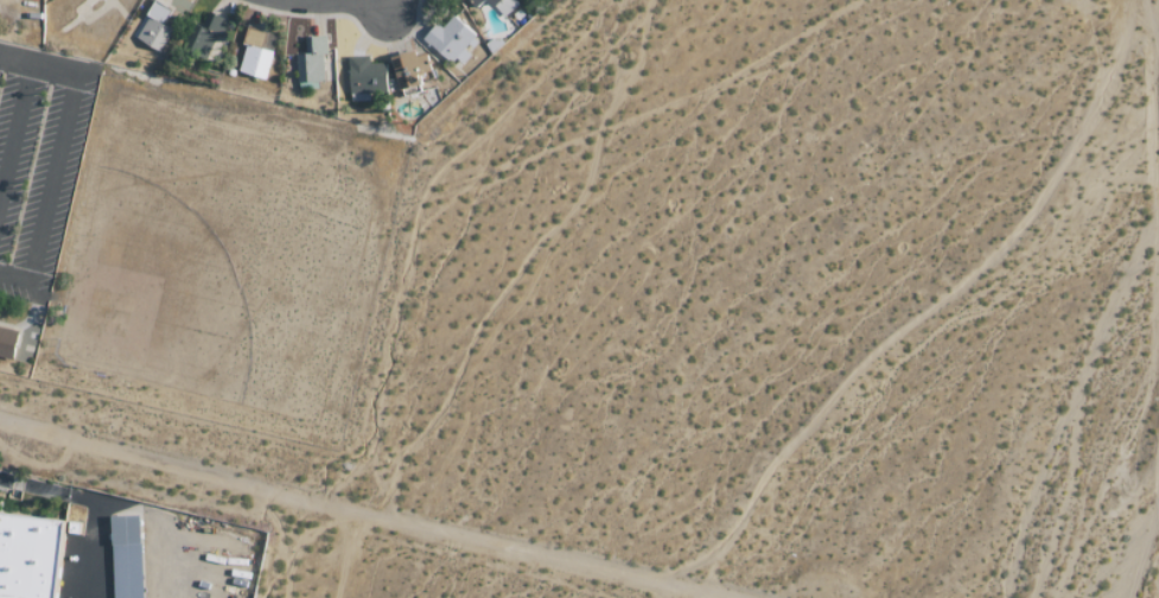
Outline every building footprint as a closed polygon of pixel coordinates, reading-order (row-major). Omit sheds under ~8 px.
[(475,9),(485,0),(467,0),(475,9)] [(502,18),(518,4),(515,0),(487,0),(502,18)] [(131,35),(157,52),(172,29),(162,22),(170,12),(153,1),(131,35)] [(226,20),(207,11),(197,31),(192,29),(183,49),(207,61),(226,20)] [(470,55),(463,49),(475,36),(453,15),(440,29),(435,24),(423,37),(457,69),(470,55)] [(237,73),(265,79),(271,51),(260,48),(264,32),(247,28),(237,73)] [(304,36),(305,53),(295,54),(296,82),(323,81),(323,55),(326,54),(326,36),(304,36)] [(433,89),(428,51),(394,56),(399,94),(433,89)] [(369,56),(348,57),(349,101),(369,101),(369,95),(386,95),(386,63),(369,63),(369,56)] [(0,327),(0,357),(11,359),(17,331),(0,327)] [(61,521),(0,512),(0,596),(16,597),(49,597),(61,521)] [(136,519),(139,597),(111,597),(108,519),(136,519)]
